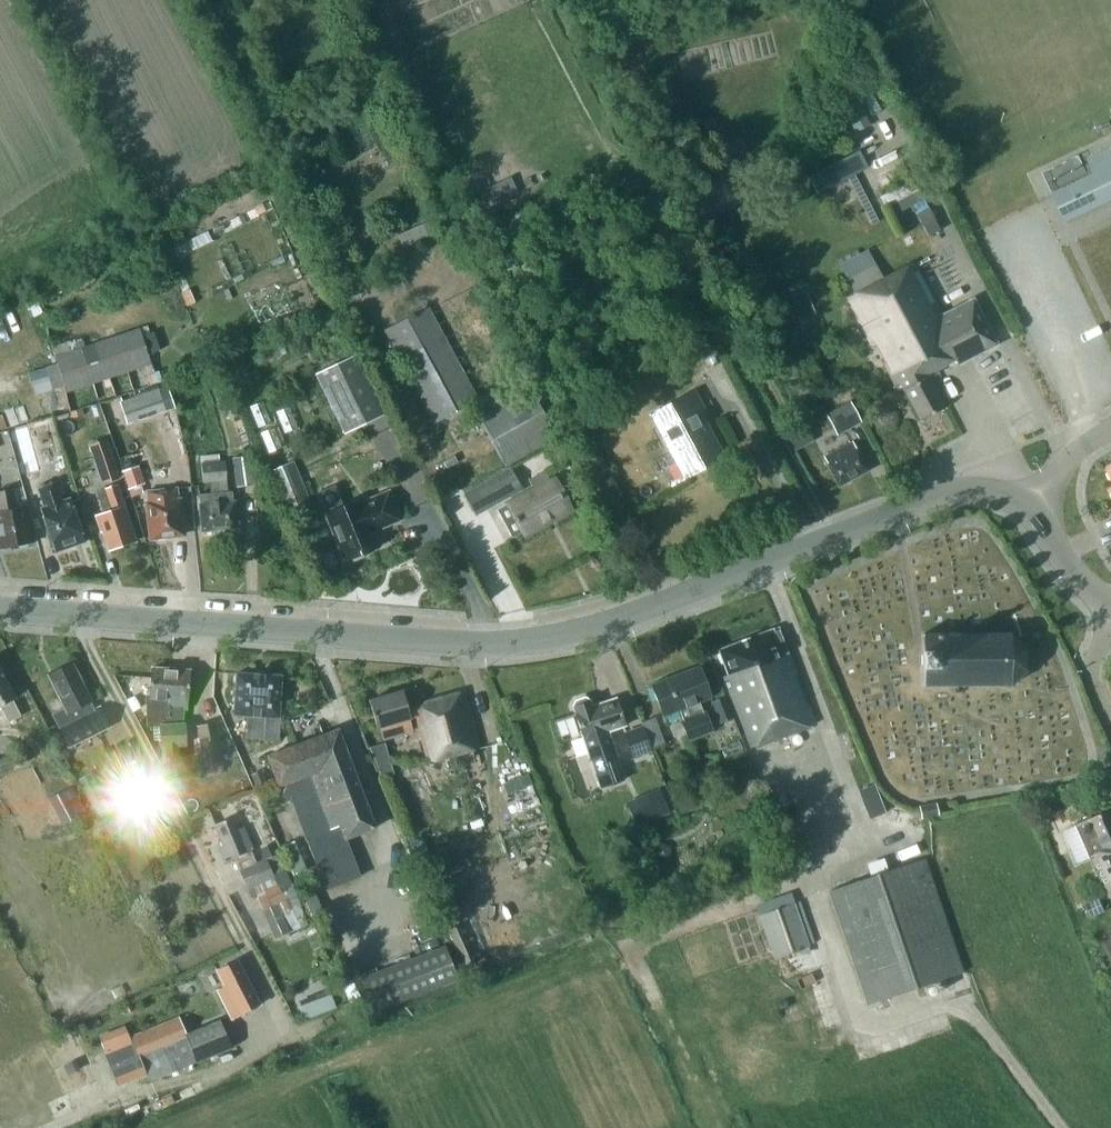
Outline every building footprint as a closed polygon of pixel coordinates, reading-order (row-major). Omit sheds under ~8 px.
[(1066,222),(1110,200),(1110,149),(1089,160),(1095,174),(1053,194),(1066,222)] [(844,158),(808,177),(817,194),(852,176),(844,158)] [(918,191),(888,206),(894,216),(923,200),(918,191)] [(933,218),(920,225),(926,238),(940,231),(933,218)] [(428,222),(397,236),(402,248),(433,234),(428,222)] [(867,250),(838,265),(853,294),(882,278),(867,250)] [(117,251),(102,258),(106,266),(121,258),(117,251)] [(102,258),(90,264),(94,273),(106,267),(106,266),(102,258)] [(848,296),(874,347),(899,334),(914,362),(919,360),(928,377),(939,372),(937,368),(954,359),(957,365),(997,343),(973,297),(942,314),(941,314),(914,262),(882,278),(853,294),(848,296)] [(79,271),(64,279),(68,288),(83,280),(79,271)] [(64,279),(39,290),(43,298),(44,299),(68,288),(64,279)] [(33,295),(25,299),(34,318),(42,313),(36,301),(33,295)] [(471,401),(505,464),(555,437),(526,381),(492,399),(488,391),(477,397),(428,306),(386,329),(435,420),(471,401)] [(58,356),(60,364),(45,369),(52,390),(64,386),(66,393),(153,364),(141,328),(58,356)] [(153,332),(146,334),(152,354),(158,348),(153,332)] [(899,334),(874,347),(890,376),(895,387),(900,385),(919,421),(944,408),(928,377),(919,360),(914,362),(899,334)] [(314,375),(344,435),(385,414),(355,355),(314,375)] [(120,399),(127,422),(173,408),(166,385),(120,399)] [(651,413),(684,477),(722,457),(700,415),(706,412),(694,391),(651,413)] [(841,428),(843,433),(860,423),(849,402),(825,416),(834,432),(841,428)] [(39,468),(28,427),(9,432),(20,473),(39,468)] [(0,435),(0,448),(8,445),(5,434),(0,435)] [(559,441),(546,449),(553,462),(567,455),(559,441)] [(835,450),(822,457),(837,486),(867,470),(852,441),(848,442),(835,450)] [(118,479),(110,453),(95,458),(103,484),(118,479)] [(232,458),(236,488),(255,485),(251,455),(232,458)] [(271,470),(268,472),(288,522),(314,512),(292,459),(270,468),(271,470)] [(199,493),(202,529),(236,526),(234,501),(232,501),(231,490),(227,490),(225,460),(202,462),(204,480),(209,480),(210,492),(199,493)] [(128,496),(144,492),(138,465),(121,469),(128,496)] [(521,489),(510,468),(463,493),(474,514),(521,489)] [(571,508),(555,478),(550,481),(544,471),(528,479),(534,489),(498,508),(512,535),(522,530),(524,533),(571,508)] [(80,541),(87,538),(86,534),(83,535),(70,499),(63,502),(56,481),(38,488),(46,508),(41,509),(55,546),(52,548),(54,552),(71,545),(73,542),(79,539),(80,541)] [(116,484),(96,491),(103,512),(95,515),(100,529),(102,529),(110,549),(120,546),(119,544),(135,539),(116,484)] [(324,510),(320,512),(332,540),(336,538),(345,560),(367,551),(366,549),(376,544),(373,538),(391,530),(383,512),(397,506),(390,489),(362,501),(361,499),(343,506),(334,486),(330,488),(317,493),(324,510)] [(0,547),(28,542),(21,506),(13,507),(9,488),(0,490),(0,546),(0,547)] [(166,536),(182,535),(178,501),(177,501),(176,489),(147,493),(148,504),(146,504),(150,538),(155,538),(157,540),(164,539),(166,536)] [(599,529),(587,535),(592,544),(604,538),(599,529)] [(723,676),(744,729),(750,746),(796,729),(814,722),(776,627),(718,650),(719,653),(717,654),(720,662),(723,662),(727,674),(723,676)] [(1010,686),(1025,671),(1025,649),(1010,635),(920,635),(920,652),(921,669),(921,686),(1010,686)] [(92,710),(88,702),(89,702),(70,663),(47,675),(64,708),(51,714),(68,747),(109,727),(99,707),(92,710)] [(678,709),(683,721),(680,722),(688,742),(713,732),(705,712),(702,713),(698,702),(710,697),(697,666),(650,685),(662,716),(678,709)] [(9,719),(19,714),(10,697),(14,695),(0,668),(0,703),(9,719)] [(145,698),(147,727),(160,726),(161,764),(182,763),(181,745),(186,745),(185,725),(181,725),(182,710),(186,711),(188,670),(150,668),(149,698),(145,698)] [(246,713),(245,729),(245,738),(263,739),(263,729),(264,715),(278,715),(279,674),(235,671),(233,713),(246,713)] [(402,690),(368,701),(377,728),(379,728),(382,739),(411,731),(407,718),(414,716),(428,762),(479,746),(461,690),(407,708),(402,690)] [(573,707),(574,710),(601,789),(624,781),(606,729),(623,724),(613,697),(590,704),(590,702),(588,700),(586,699),(583,698),(579,699),(576,700),(574,703),(573,705),(573,707)] [(710,702),(718,721),(731,716),(724,697),(710,702)] [(196,726),(202,764),(221,761),(214,723),(196,726)] [(652,752),(642,725),(622,733),(632,759),(652,752)] [(336,728),(266,755),(278,786),(279,785),(283,795),(288,793),(305,837),(327,888),(360,874),(345,838),(373,827),(336,728)] [(384,743),(371,746),(379,777),(392,773),(384,743)] [(126,744),(112,751),(121,767),(134,760),(126,744)] [(29,763),(40,797),(67,788),(55,754),(29,763)] [(261,771),(250,775),(257,790),(267,785),(261,771)] [(104,799),(91,773),(78,780),(91,805),(104,799)] [(70,786),(48,798),(62,825),(85,813),(70,786)] [(659,788),(625,802),(635,827),(669,813),(659,788)] [(686,798),(674,803),(679,815),(691,811),(686,798)] [(104,799),(91,805),(102,826),(115,820),(104,799)] [(937,804),(920,806),(922,817),(939,815),(937,804)] [(1108,896),(1110,895),(1110,810),(1077,824),(1108,896)] [(250,896),(256,893),(268,921),(280,916),(287,933),(305,926),(274,853),(265,856),(262,857),(251,862),(247,851),(253,848),(244,826),(238,828),(233,816),(214,824),(223,845),(218,847),(223,861),(232,857),(250,896)] [(306,869),(294,842),(282,847),(293,875),(306,869)] [(272,844),(259,849),(262,857),(265,856),(274,853),(276,852),(272,844)] [(829,889),(869,1004),(963,971),(923,856),(829,889)] [(758,915),(775,960),(809,948),(792,903),(758,915)] [(317,934),(307,938),(312,950),(322,945),(317,934)] [(464,940),(453,944),(463,967),(473,962),(464,940)] [(365,976),(379,1010),(461,976),(447,943),(365,976)] [(259,1003),(238,958),(216,969),(224,985),(216,989),(230,1017),(259,1003)] [(330,993),(299,1006),(305,1020),(335,1007),(330,993)] [(178,1018),(129,1037),(132,1045),(136,1056),(143,1072),(144,1076),(147,1082),(230,1049),(219,1021),(184,1034),(178,1018)] [(126,1030),(101,1040),(107,1055),(132,1045),(129,1037),(126,1030)] [(136,1056),(111,1066),(117,1082),(143,1072),(136,1056)]
